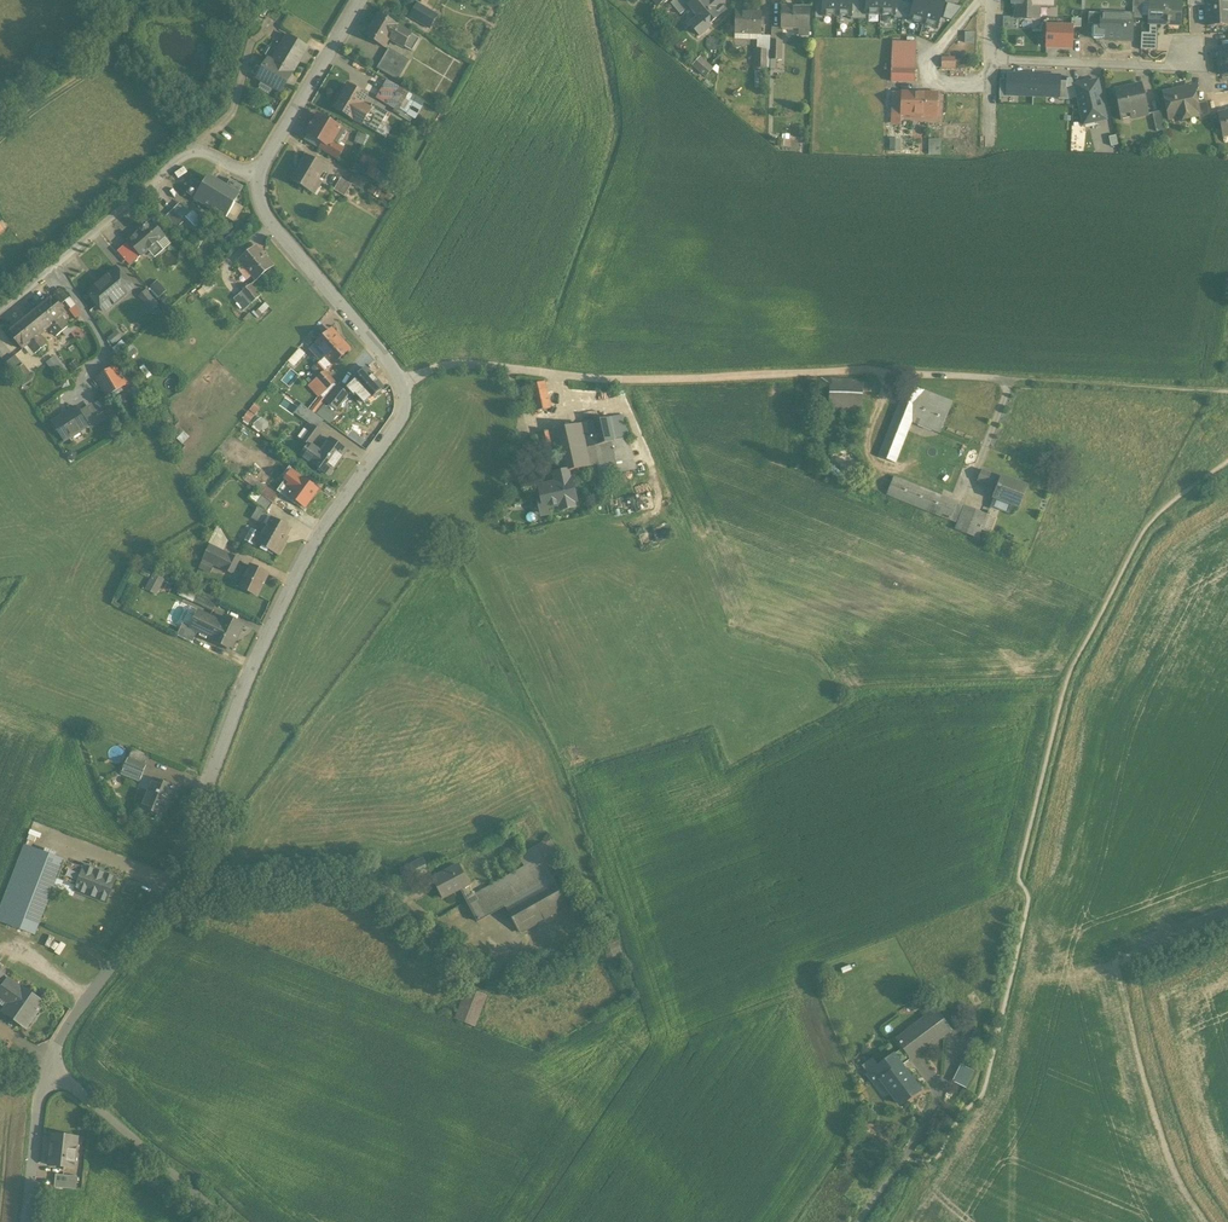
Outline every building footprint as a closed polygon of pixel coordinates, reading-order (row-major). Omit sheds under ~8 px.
[(671,3),(681,14),(690,6),(689,5),(695,0),(675,0),(671,3)] [(689,5),(690,6),(698,16),(707,26),(709,24),(725,10),(720,3),(718,5),(714,0),(695,0),(689,5)] [(837,17),(852,17),(852,0),(837,0),(837,17)] [(881,0),(865,0),(865,15),(881,16),(881,0)] [(881,16),(896,16),(896,0),(881,0),(881,16)] [(931,0),(914,0),(908,20),(924,25),(931,0)] [(924,25),(938,29),(947,0),(931,0),(924,25)] [(1012,4),(1016,4),(1015,18),(1018,18),(1038,18),(1038,17),(1034,17),(1034,4),(1043,4),(1043,6),(1055,7),(1055,0),(1012,0),(1012,4)] [(1132,8),(1142,8),(1142,0),(1133,0),(1132,8)] [(1207,4),(1205,4),(1207,26),(1227,25),(1227,0),(1206,0),(1207,4)] [(1180,3),(1150,2),(1149,25),(1157,25),(1159,25),(1159,24),(1179,25),(1180,3)] [(436,15),(418,4),(410,17),(429,28),(436,15)] [(809,8),(782,7),(782,17),(781,17),(781,28),(782,28),(808,28),(809,8)] [(761,13),(736,12),(736,21),(735,33),(760,34),(761,13)] [(397,25),(379,14),(365,36),(383,47),(389,38),(404,47),(411,34),(396,25),(397,25)] [(1132,15),(1101,14),(1100,26),(1100,39),(1131,41),(1132,15)] [(707,26),(698,16),(688,24),(700,38),(712,27),(709,24),(707,26)] [(1015,18),(1003,18),(1003,29),(1017,29),(1018,18),(1015,18)] [(1073,25),(1046,24),(1045,48),(1072,49),(1073,25)] [(1149,25),(1149,33),(1141,33),(1140,50),(1156,50),(1157,34),(1156,34),(1157,25),(1149,25)] [(1100,26),(1094,26),(1092,28),(1091,37),(1093,39),(1100,39),(1100,26)] [(781,28),(772,27),(771,41),(781,41),(782,28),(781,28)] [(278,52),(272,62),(268,60),(257,78),(281,92),(286,83),(285,82),(291,73),(291,74),(300,60),(299,60),(306,47),(307,48),(307,47),(288,35),(283,44),(278,52)] [(283,44),(273,39),(269,46),(278,52),(283,44)] [(771,41),(770,59),(781,60),(781,41),(771,41)] [(916,43),(892,42),(891,67),(915,68),(916,43)] [(1227,61),(1227,46),(1219,47),(1220,61),(1227,61)] [(407,60),(390,50),(379,69),(395,79),(407,60)] [(766,50),(756,50),(756,68),(765,68),(766,50)] [(700,56),(691,65),(705,77),(713,68),(700,56)] [(944,56),(943,67),(957,68),(957,56),(944,56)] [(915,69),(891,67),(891,81),(914,82),(915,69)] [(1005,97),(1033,98),(1034,73),(1006,73),(1005,97)] [(1061,74),(1034,73),(1033,98),(1059,99),(1061,74)] [(1074,83),(1078,105),(1103,99),(1098,78),(1074,83)] [(398,87),(386,80),(383,85),(395,92),(398,87)] [(1141,86),(1127,89),(1127,88),(1114,90),(1121,120),(1122,120),(1120,114),(1130,112),(1131,118),(1148,114),(1141,84),(1141,85),(1141,86)] [(366,96),(348,85),(334,108),(361,124),(370,109),(361,104),(366,96)] [(395,92),(383,85),(375,98),(395,109),(396,108),(403,96),(395,92)] [(1193,86),(1163,93),(1169,119),(1198,113),(1197,112),(1198,111),(1196,103),(1193,86)] [(902,93),(892,93),(891,114),(901,114),(902,93)] [(936,94),(902,93),(901,114),(936,116),(936,94)] [(1107,121),(1103,99),(1078,105),(1083,126),(1107,121)] [(1207,101),(1196,103),(1198,111),(1197,112),(1198,113),(1199,120),(1211,117),(1207,101)] [(401,111),(396,108),(395,109),(392,114),(397,117),(401,111)] [(1160,111),(1152,113),(1156,132),(1164,130),(1160,111)] [(1218,113),(1223,136),(1227,135),(1227,111),(1218,113)] [(327,121),(318,115),(313,123),(312,122),(309,128),(310,129),(307,134),(322,142),(330,147),(333,142),(336,139),(335,135),(334,135),(339,127),(334,125),(335,124),(328,120),(327,121)] [(344,148),(333,142),(330,147),(322,142),(318,149),(337,160),(344,148)] [(325,167),(306,155),(291,180),(310,191),(315,183),(318,185),(321,181),(317,179),(325,167)] [(370,165),(367,175),(377,178),(380,168),(370,165)] [(366,181),(354,174),(350,182),(362,189),(366,181)] [(203,186),(194,180),(186,193),(195,199),(203,186)] [(220,196),(203,186),(195,199),(225,217),(243,188),(230,180),(220,196)] [(181,204),(174,211),(183,220),(190,213),(181,204)] [(207,226),(192,211),(190,213),(183,220),(197,235),(207,226)] [(146,224),(143,224),(140,226),(140,229),(141,230),(128,242),(141,256),(164,236),(152,222),(147,225),(146,224)] [(229,236),(224,240),(228,246),(233,242),(229,236)] [(272,267),(255,247),(239,260),(256,281),(272,267)] [(133,288),(116,268),(105,276),(107,278),(90,292),(97,301),(97,302),(96,301),(95,302),(104,312),(133,288)] [(166,290),(157,281),(151,287),(159,296),(166,290)] [(259,297),(249,286),(242,292),(252,303),(259,297)] [(157,305),(146,291),(139,296),(151,310),(157,305)] [(252,303),(242,292),(234,298),(244,310),(252,303)] [(53,297),(9,332),(8,332),(22,350),(23,349),(27,345),(35,354),(47,344),(40,335),(49,327),(57,336),(69,326),(61,317),(66,313),(53,297)] [(331,330),(316,344),(310,350),(317,357),(322,351),(334,364),(349,350),(348,350),(350,348),(343,341),(342,342),(331,330)] [(299,349),(290,360),(295,365),(305,354),(299,349)] [(56,355),(47,362),(56,373),(64,367),(56,355)] [(28,372),(15,356),(5,364),(11,374),(13,373),(18,380),(28,372)] [(53,372),(47,364),(42,368),(48,376),(53,372)] [(114,368),(97,378),(106,393),(123,384),(114,368)] [(351,381),(352,382),(360,391),(356,395),(364,404),(363,404),(368,400),(369,401),(383,388),(365,368),(351,381)] [(334,382),(324,372),(317,378),(327,389),(334,382)] [(351,381),(344,375),(337,385),(338,386),(348,394),(351,396),(351,394),(348,391),(348,386),(352,382),(351,381)] [(862,379),(821,378),(820,410),(860,412),(861,392),(862,379)] [(872,380),(862,379),(861,392),(871,392),(872,380)] [(360,391),(352,382),(348,386),(348,391),(351,394),(351,396),(355,396),(356,395),(360,391)] [(544,382),(530,385),(536,411),(550,408),(544,382)] [(952,402),(922,390),(922,391),(906,385),(878,456),(895,463),(911,421),(940,433),(952,402)] [(338,386),(326,401),(326,402),(335,409),(336,409),(348,394),(338,386)] [(93,402),(83,408),(94,427),(104,421),(93,402)] [(335,409),(326,402),(323,405),(332,413),(335,409)] [(301,404),(295,413),(301,417),(303,414),(306,414),(309,410),(301,404)] [(335,415),(323,406),(317,414),(329,423),(335,415)] [(76,408),(53,423),(64,440),(72,435),(73,436),(79,432),(79,431),(87,426),(76,408)] [(323,420),(309,410),(306,414),(303,414),(301,417),(309,423),(317,429),(323,420)] [(248,412),(243,419),(248,422),(253,416),(248,412)] [(623,415),(610,418),(615,441),(628,438),(623,415)] [(610,418),(578,425),(583,448),(584,448),(585,448),(594,446),(615,441),(610,418)] [(317,429),(309,423),(298,437),(310,446),(321,432),(317,429)] [(578,425),(550,430),(555,449),(556,454),(583,448),(578,425)] [(550,430),(538,433),(542,452),(555,449),(550,430)] [(635,469),(628,438),(615,441),(594,446),(601,476),(635,469)] [(346,450),(330,439),(319,454),(308,447),(301,456),(328,475),(333,468),(334,468),(342,458),(341,457),(346,450)] [(556,454),(555,454),(560,473),(568,471),(589,466),(585,448),(584,448),(583,448),(556,454)] [(857,471),(858,465),(857,460),(854,455),(849,452),(843,451),(838,452),(833,455),(830,460),(829,466),(830,472),(833,476),(838,479),(844,480),(850,479),(854,476),(857,471)] [(562,482),(544,486),(547,497),(548,497),(550,507),(576,501),(571,480),(568,471),(560,473),(562,482)] [(1026,487),(1000,477),(1000,478),(981,471),(977,480),(996,487),(993,497),(1018,507),(1026,487)] [(198,478),(194,483),(200,488),(204,482),(198,478)] [(289,495),(289,496),(305,507),(317,490),(301,478),(295,487),(289,495)] [(956,503),(893,478),(886,494),(950,519),(957,522),(960,514),(953,511),(956,503)] [(266,488),(258,482),(253,489),(261,495),(266,488)] [(288,482),(282,490),(289,495),(295,487),(288,482)] [(279,495),(267,487),(266,488),(261,495),(273,503),(279,495)] [(260,496),(253,491),(248,498),(255,503),(260,496)] [(273,503),(261,495),(260,496),(255,503),(267,512),(273,503)] [(987,516),(964,506),(960,514),(957,522),(955,529),(978,538),(981,529),(987,516)] [(272,518),(263,535),(260,534),(256,542),(258,543),(258,544),(278,555),(284,545),(282,544),(290,528),(272,518)] [(231,556),(210,546),(203,559),(214,565),(224,569),(231,556)] [(240,560),(231,556),(224,569),(233,574),(240,560)] [(214,565),(203,559),(199,568),(210,573),(214,565)] [(268,574),(250,565),(240,587),(257,596),(268,574)] [(154,570),(147,589),(159,594),(166,575),(154,570)] [(217,602),(198,592),(193,602),(213,612),(217,602)] [(243,626),(224,616),(221,622),(199,611),(191,628),(213,639),(212,640),(231,649),(243,626)] [(149,756),(133,749),(129,759),(145,765),(149,756)] [(129,759),(128,758),(124,768),(142,775),(146,766),(145,765),(129,759)] [(174,787),(154,779),(142,808),(163,816),(174,787)] [(63,860),(25,845),(0,909),(38,923),(56,878),(63,861),(63,860)] [(541,858),(474,895),(474,896),(466,900),(477,920),(476,921),(477,922),(506,905),(521,933),(567,907),(541,858)] [(422,860),(401,871),(406,882),(428,871),(422,860)] [(84,869),(63,861),(56,878),(77,886),(84,869)] [(459,865),(432,879),(442,899),(460,889),(466,900),(474,896),(474,895),(468,885),(469,885),(459,865)] [(115,878),(85,867),(84,869),(77,886),(76,890),(106,901),(115,878)] [(0,909),(0,922),(34,935),(38,923),(0,909)] [(0,989),(0,997),(10,1004),(21,988),(8,978),(0,989)] [(43,1002),(22,987),(21,988),(10,1004),(4,1013),(14,1019),(15,1017),(24,1023),(34,1010),(36,1012),(43,1002)] [(489,998),(468,991),(457,1019),(478,1027),(489,998)] [(950,1031),(932,1008),(922,1015),(927,1021),(908,1035),(906,1032),(896,1040),(902,1049),(910,1059),(910,1060),(950,1031)] [(34,1010),(24,1023),(30,1027),(39,1014),(36,1012),(34,1010)] [(902,1049),(876,1068),(883,1078),(900,1065),(901,1066),(910,1059),(902,1049)] [(901,1066),(900,1065),(883,1078),(881,1079),(900,1105),(908,1098),(909,1099),(920,1091),(901,1066)] [(77,1137),(53,1135),(49,1165),(74,1168),(77,1137)] [(77,1176),(56,1174),(54,1187),(76,1189),(77,1176)]
